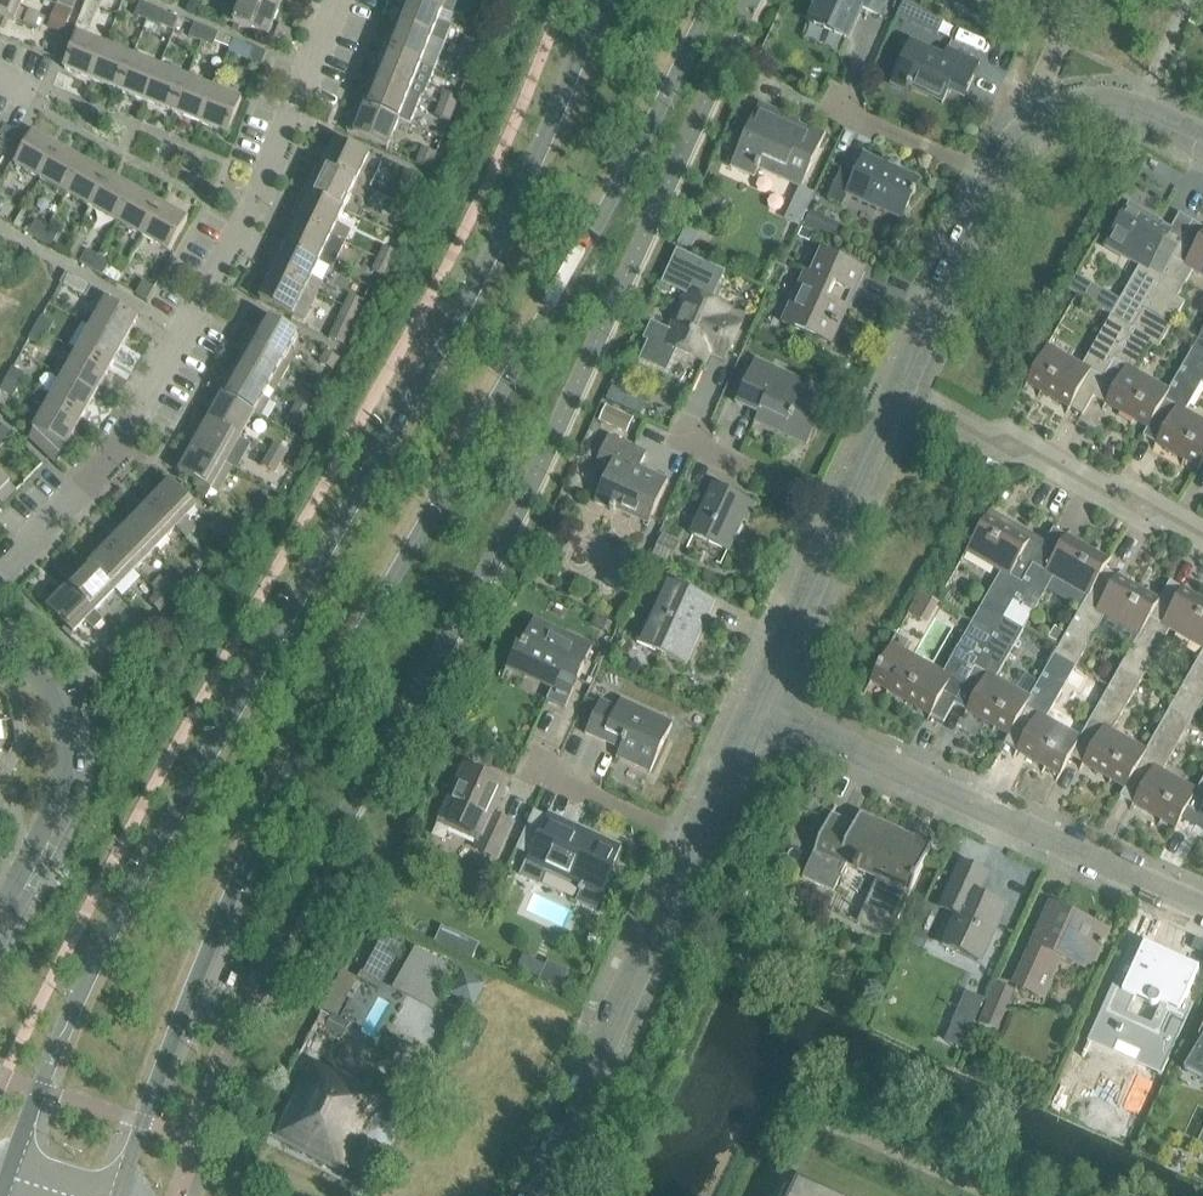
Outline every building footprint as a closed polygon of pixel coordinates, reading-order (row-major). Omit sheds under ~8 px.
[(23,0),(0,0),(0,15),(39,30),(45,17),(29,11),(28,12),(19,8),(23,0)] [(76,0),(75,0),(59,0),(57,5),(71,11),(76,0)] [(79,17),(91,22),(99,1),(98,1),(99,0),(85,0),(79,17)] [(198,0),(191,0),(187,10),(199,14),(203,2),(198,0)] [(256,0),(232,0),(224,20),(289,46),(295,32),(279,26),(278,28),(272,26),(279,9),(256,0)] [(279,9),(282,0),(256,0),(279,9)] [(445,43),(451,27),(438,22),(442,11),(414,0),(407,0),(397,25),(445,43)] [(442,11),(451,14),(456,3),(455,0),(414,0),(442,11)] [(810,19),(848,36),(861,6),(879,13),(884,0),(819,0),(810,19)] [(134,15),(147,20),(152,7),(140,2),(134,15)] [(917,8),(903,2),(896,16),(913,24),(920,9),(917,8)] [(164,11),(152,7),(147,20),(158,25),(164,11)] [(54,9),(46,28),(60,33),(68,15),(54,9)] [(189,37),(201,42),(206,28),(194,23),(189,37)] [(386,52),(434,71),(445,43),(397,25),(386,52)] [(206,28),(201,42),(213,46),(218,33),(206,28)] [(63,68),(91,79),(105,45),(77,34),(63,68)] [(467,38),(462,50),(475,56),(480,44),(467,38)] [(233,39),(230,47),(229,51),(243,56),(247,45),(233,39)] [(910,41),(892,80),(942,104),(951,84),(967,91),(979,63),(947,48),(943,56),(910,41)] [(132,56),(105,45),(91,79),(118,90),(132,56)] [(266,52),(254,48),(249,61),(261,66),(266,52)] [(475,56),(462,50),(457,62),(470,68),(475,56)] [(423,98),(434,71),(386,52),(376,79),(421,97),(423,98)] [(118,90),(146,101),(159,67),(132,56),(118,90)] [(186,78),(159,67),(146,101),(173,112),(186,78)] [(173,112),(200,123),(213,89),(186,78),(173,112)] [(376,79),(365,106),(399,119),(410,124),(421,97),(376,79)] [(200,123),(228,134),(241,100),(213,89),(200,123)] [(445,92),(440,104),(454,110),(458,98),(445,92)] [(347,131),(387,147),(399,119),(365,106),(358,103),(347,131)] [(759,103),(730,167),(754,178),(758,169),(799,188),(800,188),(801,186),(825,133),(759,103)] [(454,110),(440,104),(435,116),(449,122),(454,110)] [(5,125),(0,133),(0,137),(11,143),(17,132),(5,125)] [(15,164),(41,179),(59,147),(32,133),(15,164)] [(369,156),(336,140),(323,169),(368,190),(382,162),(369,156)] [(66,193),(84,162),(59,147),(41,179),(66,193)] [(431,165),(436,153),(423,148),(418,160),(431,165)] [(855,175),(841,168),(827,199),(842,206),(847,195),(901,219),(919,180),(864,155),(855,175)] [(66,193),(92,208),(110,176),(84,162),(66,193)] [(323,169),(310,194),(343,210),(350,195),(363,201),(368,190),(323,169)] [(135,190),(110,176),(92,208),(117,222),(135,190)] [(799,188),(785,219),(800,225),(814,192),(801,186),(800,188),(799,188)] [(117,222),(143,236),(161,205),(135,190),(117,222)] [(400,190),(395,201),(408,208),(413,196),(400,190)] [(298,220),(331,236),(345,243),(351,231),(337,224),(343,210),(310,194),(304,191),(296,209),(298,210),(294,218),(298,220)] [(408,208),(395,201),(389,213),(402,219),(408,208)] [(1129,202),(1103,246),(1139,267),(1119,300),(1111,315),(1132,327),(1143,309),(1193,222),(1179,213),(1170,228),(1159,221),(1160,220),(1129,202)] [(143,236),(169,251),(187,220),(161,205),(143,236)] [(818,231),(824,218),(811,212),(805,225),(818,231)] [(333,269),(345,243),(331,236),(298,220),(286,246),(319,262),(333,269)] [(29,234),(40,240),(47,227),(36,221),(29,234)] [(1193,222),(1143,309),(1170,325),(1183,302),(1175,297),(1191,270),(1202,276),(1202,227),(1193,222)] [(699,232),(686,226),(677,243),(690,249),(699,232)] [(58,234),(47,227),(40,240),(51,246),(58,234)] [(799,237),(809,241),(813,232),(802,228),(799,237)] [(266,270),(273,273),(306,289),(318,295),(324,283),(311,277),(319,262),(286,246),(279,243),(266,270)] [(384,247),(378,259),(391,265),(397,253),(384,247)] [(653,340),(644,358),(664,367),(673,348),(705,363),(710,352),(725,359),(741,324),(726,316),(729,310),(710,301),(725,270),(678,249),(663,281),(686,291),(667,334),(653,327),(648,337),(653,340)] [(80,262),(91,269),(98,256),(87,250),(80,262)] [(822,250),(811,274),(805,271),(782,322),(825,342),(832,325),(838,328),(865,269),(822,250)] [(98,256),(91,269),(102,275),(109,262),(98,256)] [(391,265),(378,259),(373,270),(386,276),(391,265)] [(108,277),(118,283),(127,267),(117,262),(108,277)] [(66,271),(60,283),(85,297),(92,286),(66,271)] [(318,295),(306,289),(273,273),(260,300),(293,316),(300,300),(312,306),(318,295)] [(1076,296),(1078,297),(1087,282),(1076,275),(1067,290),(1076,296)] [(147,300),(154,288),(143,281),(136,294),(147,300)] [(358,314),(364,302),(349,295),(343,307),(358,314)] [(106,300),(91,326),(123,344),(138,317),(106,300)] [(343,307),(338,319),(353,326),(358,314),(343,307)] [(1132,327),(1093,396),(1147,427),(1168,390),(1134,371),(1150,343),(1157,347),(1170,325),(1143,309),(1132,327)] [(1093,396),(1132,327),(1111,315),(1082,366),(1047,346),(1027,382),(1055,399),(1082,415),(1093,396)] [(41,317),(35,328),(47,335),(54,324),(41,317)] [(266,317),(251,344),(283,362),(298,335),(266,317)] [(344,345),(353,326),(338,319),(329,338),(344,345)] [(109,370),(123,344),(91,326),(77,352),(109,370)] [(47,335),(35,328),(29,339),(41,346),(47,335)] [(1191,348),(1202,354),(1202,328),(1191,348)] [(233,366),(233,367),(269,387),(276,391),(290,366),(283,362),(251,344),(237,369),(233,366)] [(1142,436),(1198,468),(1202,459),(1202,422),(1186,412),(1202,384),(1202,385),(1202,354),(1191,348),(1168,390),(1147,427),(1146,429),(1142,436)] [(77,352),(62,378),(94,395),(109,370),(77,352)] [(332,370),(339,359),(326,352),(320,363),(332,370)] [(754,421),(807,445),(826,403),(802,392),(806,383),(755,359),(735,403),(758,413),(754,421)] [(13,367),(6,379),(19,386),(25,374),(13,368),(13,367)] [(264,396),(269,387),(233,367),(223,384),(227,386),(222,395),(254,413),(262,417),(271,400),(264,396)] [(62,378),(48,403),(80,421),(94,395),(62,378)] [(19,386),(6,379),(0,390),(13,397),(19,386)] [(606,399),(623,407),(629,394),(612,386),(606,399)] [(303,392),(297,403),(310,410),(316,399),(303,392)] [(222,395),(208,420),(240,438),(254,413),(222,395)] [(29,438),(56,464),(80,421),(48,403),(29,438)] [(310,410),(297,403),(291,415),(303,422),(310,410)] [(625,434),(631,421),(606,410),(600,423),(625,434)] [(208,420),(194,446),(226,464),(225,464),(233,468),(237,470),(251,444),(240,438),(208,420)] [(3,425),(0,428),(0,443),(2,445),(12,434),(3,425)] [(608,436),(598,459),(611,465),(594,502),(610,509),(610,510),(614,512),(616,507),(634,515),(636,510),(651,517),(667,481),(639,468),(646,453),(608,436)] [(275,443),(268,454),(281,461),(287,450),(275,443)] [(225,464),(226,464),(194,446),(179,472),(211,490),(218,495),(233,468),(225,464)] [(281,461),(268,454),(262,466),(275,473),(281,461)] [(2,503),(15,489),(9,483),(9,482),(0,473),(0,501),(2,503)] [(197,506),(171,481),(150,502),(176,528),(187,539),(196,530),(185,519),(197,506)] [(691,534),(728,551),(742,520),(746,522),(754,505),(742,499),(744,496),(717,483),(715,487),(713,486),(691,534)] [(155,549),(176,528),(150,502),(129,523),(155,549)] [(245,513),(238,523),(249,532),(257,522),(245,513)] [(1001,572),(972,623),(993,635),(1004,616),(1043,547),(1015,532),(987,516),(966,552),(1001,572)] [(129,523),(109,544),(135,570),(155,549),(129,523)] [(249,532),(238,523),(230,534),(241,542),(249,532)] [(1004,616),(1025,628),(1054,577),(1088,596),(1105,568),(1110,560),(1054,528),(1043,547),(1004,616)] [(670,562),(679,542),(662,534),(653,554),(670,562)] [(114,591),(135,570),(109,544),(88,565),(114,591)] [(620,548),(606,580),(628,589),(642,558),(620,548)] [(201,571),(210,562),(199,550),(190,560),(201,571)] [(88,565),(68,586),(94,611),(114,591),(88,565)] [(1060,645),(1058,647),(1054,656),(1076,668),(1104,617),(1138,636),(1160,600),(1105,568),(1088,596),(1066,633),(1060,645)] [(714,601),(666,579),(637,643),(685,665),(714,601)] [(1141,681),(1170,630),(1202,649),(1202,600),(1171,581),(1160,600),(1138,636),(1120,669),(1141,681)] [(170,604),(179,595),(167,583),(158,592),(170,604)] [(102,619),(94,611),(68,586),(47,608),(73,633),(84,622),(91,630),(102,619)] [(950,592),(945,589),(938,602),(942,605),(950,592)] [(170,604),(158,592),(149,602),(161,613),(170,604)] [(1004,616),(993,635),(954,703),(1008,734),(1030,697),(996,678),(1025,628),(1004,616)] [(609,632),(612,624),(597,617),(593,625),(609,632)] [(522,646),(517,644),(507,667),(553,688),(548,700),(565,708),(593,646),(534,619),(522,646)] [(954,703),(993,635),(972,623),(943,673),(904,650),(909,642),(898,636),(872,681),(887,690),(943,722),(954,703)] [(117,634),(129,645),(138,637),(126,625),(117,634)] [(1055,627),(1048,638),(1060,645),(1066,633),(1055,627)] [(129,645),(117,634),(108,644),(120,655),(129,645)] [(594,663),(600,666),(606,653),(600,650),(594,663)] [(1202,698),(1202,653),(1170,709),(1190,721),(1202,698)] [(1059,775),(1070,756),(1081,737),(1047,718),(1076,668),(1054,656),(1030,697),(1008,734),(1003,743),(1059,775)] [(1146,751),(1113,731),(1141,681),(1120,669),(1098,707),(1081,737),(1070,756),(1124,787),(1146,751)] [(650,773),(673,722),(621,698),(618,705),(601,698),(585,734),(620,749),(616,758),(650,773)] [(1197,791),(1162,771),(1190,721),(1170,709),(1146,751),(1124,787),(1120,797),(1176,828),(1186,809),(1197,791)] [(504,789),(508,790),(508,789),(459,767),(458,768),(462,770),(442,813),(438,811),(438,812),(439,813),(437,818),(439,819),(437,823),(478,842),(475,849),(497,858),(513,823),(492,814),(504,789)] [(1197,791),(1186,809),(1202,819),(1202,780),(1197,791)] [(535,809),(517,848),(530,854),(521,876),(539,884),(545,871),(582,888),(602,897),(624,848),(549,814),(548,815),(535,809)] [(828,818),(802,878),(834,892),(846,865),(877,879),(858,922),(890,936),(930,848),(859,816),(853,829),(828,818)] [(959,862),(939,907),(954,914),(941,944),(981,962),(1005,907),(978,896),(987,874),(959,862)] [(1047,907),(1013,982),(1021,989),(1045,993),(1062,957),(1092,971),(1107,936),(1089,921),(1047,907)] [(479,943),(442,925),(435,941),(472,958),(479,943)] [(401,945),(381,934),(358,978),(378,989),(401,945)] [(1159,979),(1170,957),(1144,945),(1142,950),(1132,945),(1082,1057),(1084,1058),(1090,1044),(1113,1054),(1121,1036),(1143,1046),(1140,1053),(1165,1064),(1160,1075),(1162,1076),(1193,1006),(1185,1002),(1199,970),(1178,961),(1168,983),(1159,979)] [(487,983),(485,982),(485,983),(465,972),(464,971),(463,972),(464,972),(453,993),(452,994),(453,995),(453,994),(474,1005),(473,1005),(475,1006),(475,1005),(475,1004),(486,984),(487,983)] [(998,1031),(1014,992),(995,983),(977,1022),(998,1031)] [(333,1015),(325,1029),(335,1035),(343,1039),(351,1024),(337,1017),(333,1015)] [(953,1024),(945,1040),(962,1047),(969,1031),(953,1024)] [(1186,1067),(1188,1068),(1189,1067),(1202,1071),(1202,1029),(1199,1039),(1202,1040),(1186,1067)] [(399,1074),(414,1047),(393,1037),(379,1064),(399,1074)] [(310,1061),(271,1137),(343,1173),(383,1094),(375,1090),(380,1080),(368,1074),(363,1084),(332,1069),(331,1072),(318,1065),(310,1061)] [(791,1195),(829,1195),(798,1182),(791,1195)]
